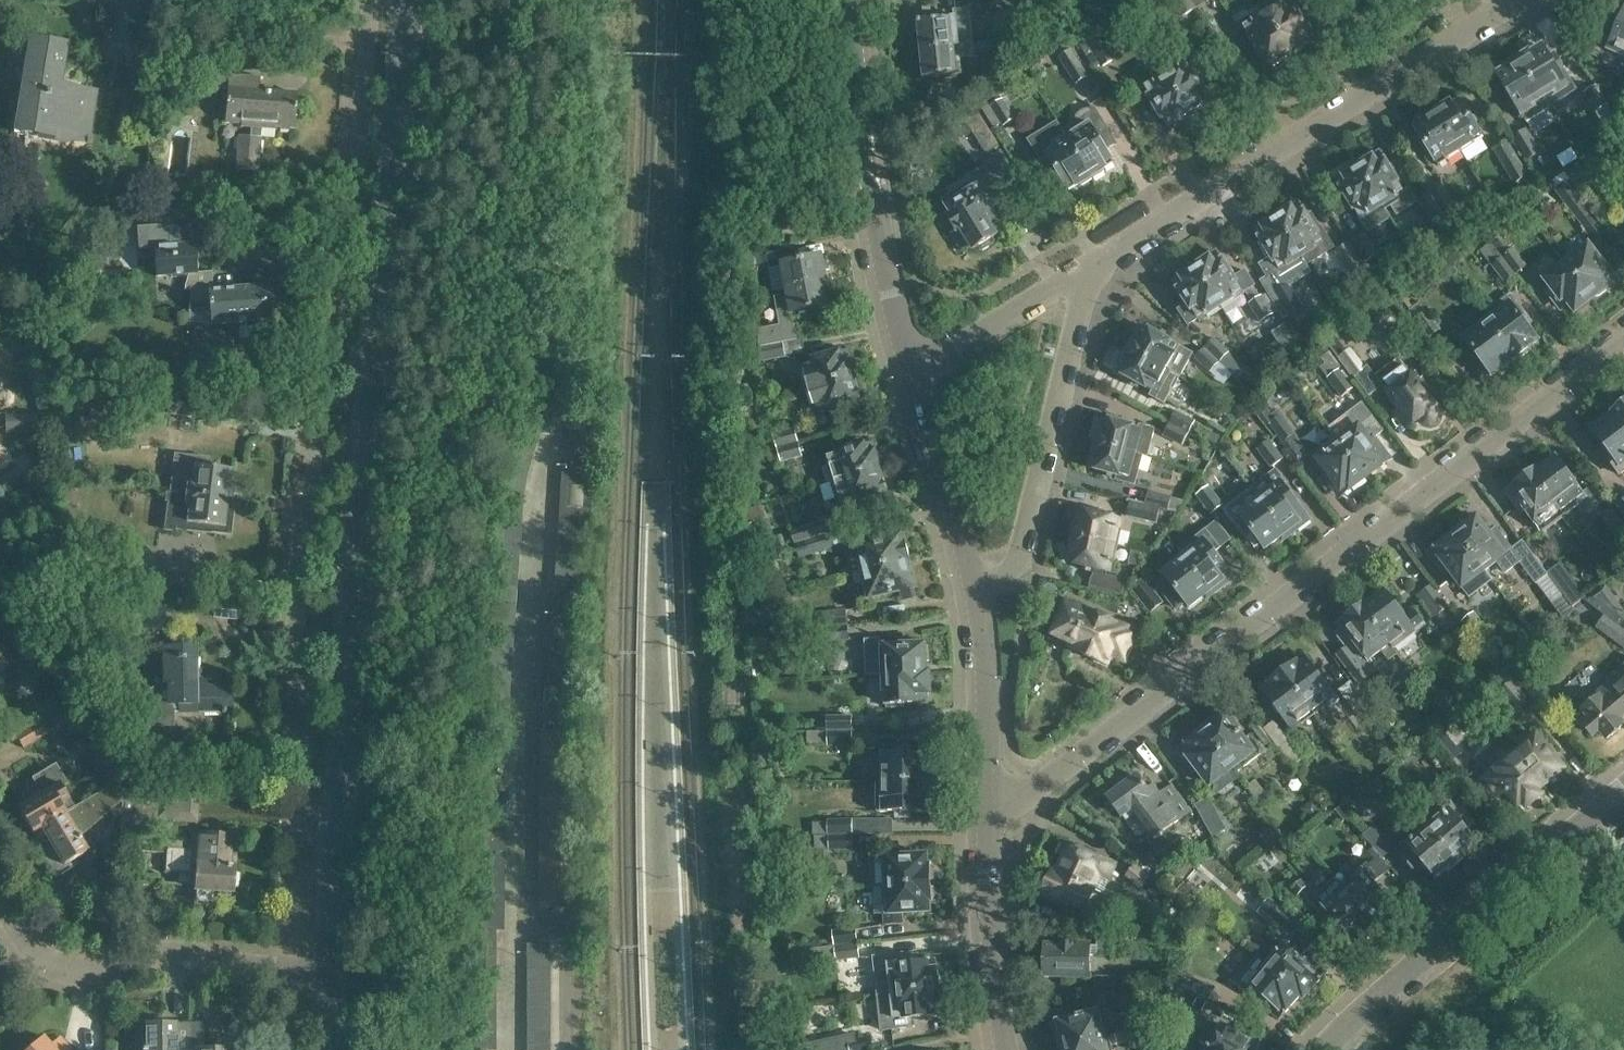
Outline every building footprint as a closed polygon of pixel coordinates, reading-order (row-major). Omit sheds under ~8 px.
[(1183,16),(1196,8),(1191,0),(1173,0),(1183,16)] [(1263,5),(1292,54),(1303,48),(1303,44),(1313,38),(1290,0),(1261,0),(1264,4),(1263,5)] [(1618,12),(1620,8),(1607,3),(1597,25),(1595,26),(1593,29),(1595,31),(1593,34),(1589,46),(1594,48),(1592,53),(1607,59),(1608,59),(1610,60),(1613,60),(1615,59),(1616,58),(1623,61),(1623,15),(1618,12)] [(1246,27),(1259,48),(1269,66),(1272,64),(1275,65),(1292,54),(1263,5),(1249,13),(1236,21),(1241,30),(1246,27)] [(918,9),(922,49),(960,45),(958,28),(968,27),(966,10),(955,11),(956,17),(945,18),(945,11),(938,12),(939,19),(930,20),(929,8),(918,9)] [(1097,67),(1101,64),(1103,67),(1115,59),(1103,41),(1096,30),(1078,41),(1093,66),(1097,67)] [(17,131),(52,137),(60,88),(58,88),(65,46),(32,41),(17,131)] [(960,45),(922,49),(925,77),(945,75),(946,78),(958,77),(958,73),(963,73),(961,58),(975,57),(975,54),(1004,51),(1002,41),(960,45)] [(1552,62),(1550,58),(1543,47),(1532,53),(1529,52),(1522,56),(1522,59),(1520,61),(1528,73),(1549,107),(1571,93),(1568,88),(1559,73),(1564,69),(1555,55),(1554,55),(1557,60),(1552,62)] [(1087,76),(1080,66),(1088,61),(1083,54),(1076,59),(1070,50),(1059,58),(1068,73),(1075,84),(1087,76)] [(1161,64),(1168,76),(1190,111),(1191,110),(1195,111),(1202,106),(1204,103),(1212,97),(1197,73),(1186,55),(1181,58),(1179,54),(1161,64)] [(1528,120),(1549,107),(1528,73),(1520,61),(1518,62),(1515,61),(1508,65),(1508,68),(1497,75),(1507,90),(1503,92),(1500,87),(1499,88),(1508,104),(1513,101),(1523,116),(1524,115),(1528,120)] [(229,76),(209,74),(208,90),(227,91),(225,123),(241,125),(241,127),(251,128),(250,138),(239,137),(236,170),(258,172),(260,137),(261,129),(279,130),(279,128),(294,129),(297,94),(258,91),(259,78),(229,76)] [(1143,86),(1158,109),(1167,125),(1177,119),(1180,120),(1187,116),(1188,112),(1190,111),(1168,76),(1157,83),(1154,79),(1143,86)] [(1595,86),(1584,93),(1596,112),(1607,105),(1595,86)] [(94,93),(60,88),(52,137),(86,142),(94,93)] [(1016,119),(1003,98),(988,108),(1001,128),(1016,119)] [(1446,104),(1435,110),(1460,152),(1483,138),(1458,99),(1449,104),(1446,104)] [(1063,129),(1068,137),(1094,180),(1105,173),(1105,169),(1114,163),(1108,152),(1109,150),(1110,148),(1112,147),(1114,146),(1115,146),(1118,145),(1096,110),(1094,109),(1092,108),(1090,108),(1087,108),(1085,109),(1083,110),(1081,111),(1079,112),(1077,114),(1077,115),(1076,116),(1074,119),(1074,122),(1073,123),(1072,125),(1071,126),(1070,127),(1068,128),(1066,129),(1063,129)] [(1460,152),(1435,110),(1425,116),(1424,120),(1414,126),(1439,165),(1460,152)] [(1526,129),(1512,138),(1526,162),(1541,153),(1526,129)] [(1094,180),(1068,137),(1055,146),(1051,140),(1042,145),(1070,191),(1079,185),(1083,187),(1094,180)] [(1533,178),(1530,180),(1508,142),(1494,151),(1517,188),(1527,182),(1535,194),(1541,189),(1533,178)] [(999,184),(1016,175),(1002,149),(985,159),(999,184)] [(1360,166),(1358,167),(1383,207),(1390,202),(1397,214),(1415,203),(1407,189),(1406,190),(1406,191),(1405,192),(1381,154),(1371,160),(1368,159),(1361,163),(1360,166)] [(1383,207),(1358,167),(1357,168),(1354,167),(1347,172),(1347,175),(1337,181),(1361,220),(1383,207)] [(948,205),(953,213),(948,216),(958,232),(963,229),(975,249),(980,246),(982,251),(996,242),(993,238),(998,235),(990,223),(998,218),(989,204),(1001,196),(987,173),(986,174),(983,169),(972,176),(975,181),(970,184),(973,189),(948,205)] [(1565,180),(1554,188),(1592,240),(1603,232),(1565,180)] [(1431,193),(1448,220),(1454,217),(1451,212),(1456,208),(1442,186),(1431,193)] [(1448,220),(1431,193),(1420,200),(1439,231),(1450,224),(1448,220)] [(157,205),(180,208),(181,199),(163,198),(163,197),(157,196),(157,205)] [(1279,217),(1277,218),(1305,262),(1327,248),(1299,205),(1290,210),(1287,209),(1280,214),(1279,217)] [(189,209),(158,206),(156,229),(158,229),(158,238),(179,238),(179,231),(187,231),(189,209)] [(1276,219),(1272,218),(1266,222),(1265,225),(1256,231),(1284,278),(1306,264),(1305,262),(1277,218),(1276,219)] [(1364,234),(1354,241),(1370,267),(1381,260),(1364,234)] [(1349,243),(1338,250),(1351,271),(1354,274),(1363,269),(1360,265),(1362,264),(1349,243)] [(788,289),(828,280),(826,270),(831,269),(828,257),(824,258),(824,255),(794,261),(793,254),(792,254),(791,244),(754,251),(756,265),(769,263),(770,269),(781,267),(779,257),(782,257),(788,289)] [(211,291),(211,288),(213,287),(212,272),(197,273),(195,245),(153,248),(156,277),(171,276),(171,278),(185,277),(185,274),(188,274),(184,286),(184,291),(189,291),(189,310),(188,314),(189,315),(190,312),(201,312),(210,315),(211,325),(227,324),(228,325),(236,324),(236,323),(271,320),(269,287),(236,289),(235,286),(223,287),(223,290),(211,291)] [(1499,252),(1516,275),(1527,266),(1513,248),(1510,250),(1507,246),(1499,252)] [(1589,246),(1567,263),(1593,298),(1595,297),(1599,297),(1607,291),(1608,287),(1616,281),(1589,246)] [(1491,258),(1494,262),(1491,264),(1505,282),(1516,275),(1499,252),(1491,258)] [(1199,266),(1197,267),(1222,306),(1244,292),(1218,253),(1209,259),(1206,258),(1200,262),(1199,266)] [(1593,298),(1567,263),(1559,269),(1552,259),(1539,268),(1546,278),(1546,279),(1566,306),(1567,305),(1574,313),(1593,298)] [(1222,306),(1197,267),(1195,268),(1191,268),(1185,272),(1184,275),(1175,281),(1190,304),(1180,310),(1190,324),(1199,318),(1200,320),(1222,306)] [(760,347),(784,343),(799,340),(794,318),(825,312),(824,306),(833,305),(828,280),(788,289),(789,294),(776,296),(781,325),(761,329),(760,347)] [(1301,306),(1289,287),(1277,294),(1278,295),(1271,298),(1279,311),(1284,318),(1301,306)] [(1262,297),(1262,296),(1251,303),(1263,321),(1279,311),(1271,298),(1268,293),(1262,297)] [(1510,304),(1487,321),(1516,359),(1518,357),(1522,357),(1529,352),(1530,349),(1534,345),(1533,344),(1538,341),(1510,304)] [(1419,309),(1412,315),(1430,337),(1440,330),(1426,311),(1422,313),(1419,309)] [(1477,355),(1483,362),(1493,375),(1501,368),(1504,368),(1516,359),(1487,321),(1474,332),(1468,324),(1454,335),(1472,359),(1477,355)] [(1130,348),(1179,376),(1180,376),(1193,353),(1143,325),(1137,336),(1134,336),(1130,343),(1131,346),(1130,348)] [(1337,331),(1325,340),(1353,377),(1365,368),(1365,367),(1337,331)] [(1225,367),(1233,376),(1239,370),(1228,354),(1229,353),(1214,338),(1205,347),(1220,362),(1225,367)] [(760,361),(761,368),(768,367),(767,360),(787,356),(784,343),(760,347),(760,361)] [(1225,367),(1220,362),(1205,347),(1196,356),(1215,377),(1225,367)] [(1164,402),(1179,376),(1130,348),(1129,350),(1126,350),(1122,357),(1124,360),(1118,371),(1154,391),(1152,394),(1164,402)] [(810,388),(855,376),(854,375),(856,373),(854,365),(851,364),(847,351),(803,363),(810,388)] [(1320,368),(1328,378),(1342,397),(1353,389),(1339,369),(1341,367),(1329,352),(1321,358),(1325,364),(1320,368)] [(1405,429),(1412,424),(1420,417),(1425,424),(1431,425),(1437,423),(1440,418),(1440,411),(1417,380),(1420,378),(1416,371),(1412,374),(1399,358),(1376,376),(1367,366),(1365,367),(1365,368),(1353,377),(1369,396),(1383,386),(1387,391),(1384,393),(1397,410),(1393,413),(1405,429)] [(858,389),(860,386),(858,379),(855,378),(855,376),(810,388),(817,413),(862,401),(858,389)] [(51,399),(54,423),(74,421),(71,396),(51,399)] [(548,408),(527,400),(526,400),(522,413),(544,419),(548,408)] [(165,414),(174,415),(200,418),(201,406),(167,401),(165,414)] [(1362,402),(1328,428),(1365,478),(1386,462),(1370,441),(1384,431),(1362,402)] [(1619,407),(1617,410),(1616,411),(1623,422),(1623,403),(1619,407)] [(1276,409),(1271,413),(1265,417),(1298,461),(1309,453),(1276,409)] [(1176,411),(1170,423),(1189,433),(1196,421),(1176,411)] [(1616,411),(1603,420),(1602,423),(1594,430),(1610,452),(1606,455),(1620,475),(1623,472),(1623,422),(1616,411)] [(519,424),(540,431),(544,419),(522,413),(519,424)] [(38,414),(4,416),(5,433),(39,432),(38,414)] [(1099,441),(1099,443),(1137,453),(1137,452),(1149,455),(1153,454),(1156,446),(1152,443),(1156,429),(1141,425),(1140,427),(1105,418),(1102,430),(1100,431),(1098,438),(1099,441)] [(596,434),(597,422),(574,420),(573,433),(596,434)] [(1189,433),(1170,423),(1164,435),(1188,447),(1191,441),(1186,438),(1189,433)] [(515,436),(537,443),(540,431),(519,424),(515,436)] [(1317,458),(1344,494),(1365,478),(1328,428),(1328,429),(1335,438),(1314,453),(1317,458)] [(774,435),(778,449),(799,443),(795,429),(774,435)] [(595,447),(596,434),(573,433),(572,445),(595,447)] [(511,448),(533,455),(537,443),(515,436),(511,448)] [(1272,437),(1263,443),(1257,448),(1272,467),(1283,459),(1271,443),(1274,440),(1272,437)] [(799,443),(778,449),(782,462),(803,456),(799,443)] [(836,481),(880,468),(879,465),(880,463),(878,455),(876,455),(872,443),(828,456),(836,481)] [(1130,477),(1137,453),(1099,443),(1098,445),(1096,446),(1094,453),(1095,456),(1092,468),(1132,478),(1132,477),(1130,477)] [(594,459),(595,447),(572,445),(571,457),(594,459)] [(508,460),(530,467),(533,455),(511,448),(508,460)] [(593,471),(594,459),(571,457),(570,470),(593,471)] [(1556,458),(1547,465),(1543,464),(1531,473),(1560,512),(1563,517),(1577,507),(1581,513),(1586,509),(1589,514),(1595,510),(1620,544),(1623,542),(1623,523),(1612,507),(1605,513),(1588,490),(1582,494),(1556,458)] [(170,483),(169,491),(234,499),(235,488),(230,488),(232,470),(208,467),(209,462),(198,460),(197,466),(194,466),(192,483),(187,483),(187,485),(170,483)] [(527,479),(530,467),(508,460),(504,474),(527,479)] [(844,506),(878,495),(887,492),(884,481),(885,478),(883,470),(880,469),(880,468),(836,481),(844,506)] [(1261,499),(1286,532),(1294,526),(1297,529),(1309,520),(1300,508),(1283,484),(1286,482),(1277,469),(1266,477),(1252,487),(1261,499)] [(588,530),(594,474),(562,471),(558,528),(582,530),(588,530)] [(1560,512),(1531,473),(1511,489),(1515,494),(1509,499),(1520,513),(1526,509),(1540,527),(1560,512)] [(502,488),(524,491),(527,479),(504,474),(502,488)] [(1178,512),(1179,510),(1186,499),(1134,486),(1135,480),(1129,479),(1124,499),(1128,499),(1161,508),(1178,512)] [(1210,513),(1217,508),(1219,506),(1204,487),(1195,494),(1210,513)] [(523,504),(524,491),(502,488),(500,502),(523,504)] [(229,533),(234,499),(169,491),(164,529),(186,531),(187,523),(213,526),(212,531),(229,533)] [(1157,523),(1161,508),(1128,499),(1127,502),(1129,502),(1127,515),(1157,523)] [(1288,536),(1286,532),(1261,499),(1240,516),(1265,548),(1285,534),(1287,537),(1288,536)] [(523,504),(500,502),(499,515),(522,517),(523,504)] [(1075,525),(1074,532),(1075,535),(1075,537),(1114,545),(1120,521),(1122,521),(1081,511),(1078,523),(1075,525)] [(521,530),(522,517),(499,515),(498,528),(521,530)] [(1497,561),(1500,566),(1507,560),(1512,567),(1519,562),(1537,584),(1548,575),(1540,564),(1523,543),(1512,551),(1496,529),(1489,534),(1477,517),(1456,533),(1485,570),(1497,561)] [(791,531),(795,545),(829,534),(824,521),(791,531)] [(1184,557),(1210,590),(1219,583),(1221,586),(1233,577),(1214,553),(1230,540),(1217,523),(1192,542),(1196,548),(1184,557)] [(1579,537),(1568,523),(1559,530),(1566,538),(1569,535),(1574,541),(1579,537)] [(520,543),(521,530),(498,528),(497,541),(520,543)] [(581,543),(582,530),(558,528),(557,541),(581,543)] [(859,572),(908,561),(910,560),(906,543),(904,544),(902,535),(889,538),(887,532),(846,542),(843,530),(829,534),(795,545),(799,558),(825,550),(854,555),(859,572)] [(1427,554),(1444,577),(1450,572),(1469,597),(1492,580),(1485,570),(1456,533),(1427,554)] [(1114,545),(1075,537),(1074,539),(1072,541),(1070,548),(1072,550),(1069,562),(1110,571),(1110,570),(1109,570),(1114,545)] [(520,543),(497,541),(497,554),(519,555),(520,543)] [(1213,593),(1210,590),(1184,557),(1180,551),(1172,558),(1176,563),(1164,573),(1173,586),(1164,593),(1176,608),(1185,601),(1189,606),(1209,591),(1211,594),(1213,593)] [(519,568),(519,555),(497,554),(496,567),(519,568)] [(579,569),(580,556),(556,554),(555,567),(579,569)] [(900,591),(902,598),(916,594),(908,561),(859,572),(862,583),(866,582),(870,597),(866,598),(866,599),(900,591)] [(1548,575),(1572,607),(1586,597),(1562,565),(1548,575)] [(579,569),(555,567),(554,580),(578,582),(579,569)] [(1106,574),(1107,571),(1094,568),(1093,572),(1092,576),(1091,576),(1088,588),(1122,595),(1125,579),(1106,574)] [(1162,602),(1143,578),(1131,587),(1150,611),(1162,602)] [(1605,584),(1584,600),(1623,630),(1623,610),(1605,584)] [(1431,586),(1417,597),(1433,617),(1447,607),(1431,586)] [(1372,598),(1360,607),(1398,655),(1394,648),(1415,632),(1412,628),(1421,621),(1412,609),(1403,616),(1385,592),(1376,598),(1372,598)] [(213,618),(243,621),(236,601),(216,599),(213,618)] [(1067,647),(1084,655),(1106,666),(1111,656),(1125,662),(1138,634),(1080,607),(1074,608),(1066,605),(1064,611),(1060,614),(1056,624),(1055,629),(1053,635),(1070,643),(1067,647)] [(1398,655),(1360,607),(1337,625),(1339,628),(1335,631),(1349,648),(1339,656),(1360,683),(1378,669),(1371,660),(1382,652),(1389,662),(1398,655)] [(846,611),(823,614),(808,615),(809,629),(848,624),(846,611)] [(1473,613),(1461,622),(1475,641),(1486,632),(1473,613)] [(1599,623),(1596,629),(1623,648),(1623,631),(1604,617),(1599,623)] [(848,627),(850,640),(885,636),(884,623),(848,627)] [(1459,623),(1450,629),(1458,640),(1467,634),(1459,623)] [(815,644),(850,640),(848,627),(814,631),(815,644)] [(881,675),(926,673),(926,661),(929,661),(929,647),(926,647),(926,645),(923,645),(923,642),(910,642),(910,645),(880,647),(881,675)] [(151,691),(151,722),(151,723),(152,724),(153,725),(154,726),(155,726),(156,726),(175,726),(174,712),(222,712),(222,715),(225,715),(225,712),(231,711),(231,688),(206,688),(206,679),(196,680),(195,648),(185,648),(185,644),(172,644),(172,649),(164,649),(164,684),(151,691)] [(0,655),(0,673),(1,673),(10,663),(0,655)] [(1283,673),(1313,712),(1324,703),(1328,708),(1339,700),(1326,682),(1323,683),(1309,664),(1311,663),(1304,655),(1292,664),(1293,665),(1283,673)] [(1417,679),(1413,674),(1405,663),(1397,670),(1405,680),(1409,685),(1417,679)] [(1585,723),(1594,734),(1600,730),(1606,738),(1623,724),(1619,719),(1623,715),(1623,665),(1607,679),(1609,682),(1584,703),(1587,707),(1583,710),(1590,719),(1585,723)] [(930,673),(926,673),(881,675),(881,692),(887,692),(888,707),(904,707),(904,704),(918,703),(918,701),(925,700),(925,694),(930,693),(930,690),(931,690),(930,676),(930,673)] [(1292,728),(1313,712),(1283,673),(1273,681),(1271,679),(1259,688),(1266,697),(1267,696),(1292,728)] [(1510,682),(1501,691),(1516,709),(1526,700),(1510,682)] [(1350,683),(1340,690),(1361,718),(1371,710),(1350,683)] [(42,685),(23,698),(30,708),(49,694),(42,685)] [(39,722),(15,735),(22,747),(69,720),(62,709),(39,722)] [(1206,733),(1233,768),(1236,772),(1264,752),(1251,735),(1244,740),(1240,734),(1241,733),(1239,731),(1238,732),(1225,714),(1211,725),(1213,728),(1206,733)] [(851,716),(826,716),(826,728),(851,728),(851,716)] [(1270,737),(1264,729),(1258,722),(1251,728),(1263,742),(1270,737)] [(1233,768),(1206,733),(1204,730),(1202,732),(1199,733),(1191,738),(1190,741),(1178,750),(1178,751),(1179,750),(1187,760),(1190,758),(1210,785),(1211,785),(1214,789),(1224,782),(1220,777),(1233,768)] [(826,744),(851,744),(851,731),(826,731),(826,744)] [(1538,736),(1517,753),(1544,785),(1547,783),(1550,783),(1557,778),(1557,775),(1564,769),(1555,759),(1557,758),(1538,736)] [(908,750),(898,750),(898,753),(877,753),(876,782),(930,782),(930,768),(929,768),(929,765),(927,765),(927,754),(908,754),(908,750)] [(1544,785),(1517,753),(1483,781),(1475,771),(1462,782),(1483,807),(1496,796),(1498,799),(1507,792),(1519,806),(1523,802),(1527,807),(1541,796),(1537,791),(1544,785)] [(32,833),(34,832),(34,831),(74,808),(73,807),(60,786),(66,782),(55,765),(33,778),(37,785),(26,792),(25,796),(29,803),(18,809),(32,832),(32,833)] [(1144,823),(1145,823),(1149,828),(1150,829),(1151,830),(1153,831),(1155,831),(1157,832),(1160,831),(1161,830),(1162,830),(1163,830),(1189,811),(1170,785),(1158,794),(1153,787),(1155,786),(1154,785),(1150,787),(1152,790),(1149,792),(1145,787),(1146,786),(1143,783),(1137,776),(1136,776),(1135,775),(1134,776),(1135,776),(1124,784),(1123,784),(1124,786),(1108,798),(1122,816),(1133,808),(1144,823)] [(34,831),(34,832),(32,833),(32,832),(30,833),(56,878),(80,864),(77,858),(87,852),(80,840),(81,840),(80,838),(99,821),(99,805),(118,805),(120,802),(121,789),(119,781),(75,807),(73,807),(74,808),(34,831)] [(1247,787),(1255,797),(1262,792),(1255,781),(1247,787)] [(930,782),(876,782),(876,812),(899,812),(899,816),(907,816),(907,812),(927,813),(927,799),(929,799),(929,797),(930,797),(930,782)] [(198,795),(159,792),(121,789),(120,802),(119,816),(130,817),(131,803),(140,804),(139,818),(196,822),(198,795)] [(1195,805),(1212,836),(1225,829),(1208,798),(1195,805)] [(1426,825),(1457,861),(1458,860),(1462,861),(1467,856),(1467,853),(1477,845),(1467,833),(1475,825),(1458,805),(1454,808),(1451,804),(1426,825)] [(1338,808),(1332,814),(1340,824),(1347,819),(1338,808)] [(893,819),(852,820),(827,820),(827,822),(813,822),(813,834),(893,833),(893,819)] [(1457,861),(1426,825),(1401,847),(1405,851),(1401,854),(1418,874),(1427,866),(1437,878),(1446,871),(1450,871),(1455,867),(1455,863),(1457,861)] [(1362,835),(1373,848),(1381,857),(1392,849),(1373,826),(1362,835)] [(179,881),(195,882),(195,889),(218,891),(218,895),(230,896),(230,892),(234,892),(236,869),(231,869),(232,867),(229,867),(231,835),(194,833),(193,850),(167,848),(165,873),(179,874),(179,881)] [(108,835),(107,860),(119,860),(120,836),(108,835)] [(853,836),(829,837),(816,837),(816,849),(829,849),(829,850),(853,850),(853,836)] [(1064,858),(1058,873),(1094,889),(1103,893),(1108,881),(1110,882),(1118,866),(1081,850),(1079,852),(1063,845),(1059,855),(1064,858)] [(1356,883),(1346,892),(1377,928),(1377,925),(1381,926),(1387,921),(1388,917),(1394,911),(1386,901),(1388,899),(1374,883),(1391,869),(1381,857),(1373,848),(1362,857),(1369,865),(1353,879),(1356,883)] [(882,858),(883,886),(931,884),(931,881),(934,879),(934,871),(930,869),(930,866),(928,866),(928,856),(882,858)] [(1154,899),(1162,889),(1150,878),(1151,877),(1136,863),(1125,876),(1140,890),(1142,888),(1154,899)] [(504,881),(504,868),(482,869),(482,881),(504,881)] [(1045,897),(1055,902),(1086,916),(1091,904),(1088,902),(1094,889),(1058,873),(1057,872),(1056,874),(1055,874),(1049,886),(1050,887),(1045,897)] [(1301,880),(1292,889),(1298,895),(1307,886),(1301,880)] [(1323,905),(1331,916),(1332,917),(1346,935),(1349,932),(1357,942),(1365,936),(1369,937),(1374,932),(1374,928),(1377,928),(1346,892),(1335,880),(1315,897),(1322,906),(1323,905)] [(504,881),(482,881),(482,893),(504,893),(504,881)] [(875,915),(902,913),(930,912),(930,902),(932,902),(932,899),(935,896),(934,889),(931,887),(931,884),(883,886),(883,888),(873,888),(875,915)] [(1272,949),(1278,954),(1267,966),(1301,996),(1304,998),(1307,994),(1309,996),(1317,987),(1315,985),(1322,977),(1286,945),(1302,927),(1263,891),(1250,905),(1278,931),(1270,941),(1270,946),(1273,948),(1272,949)] [(504,905),(504,893),(482,893),(482,906),(504,905)] [(504,905),(482,906),(482,918),(504,918),(504,905)] [(504,930),(504,918),(482,918),(482,930),(497,930),(504,930)] [(1112,924),(1109,938),(1116,940),(1128,943),(1129,942),(1133,943),(1135,932),(1131,931),(1132,928),(1112,924)] [(834,947),(858,943),(856,929),(833,933),(834,947)] [(497,930),(482,930),(474,930),(474,956),(496,956),(497,930)] [(1098,946),(1054,945),(1054,946),(1046,946),(1045,977),(1090,978),(1091,956),(1097,956),(1097,953),(1111,954),(1111,950),(1115,950),(1116,940),(1109,938),(1109,940),(1098,937),(1098,946)] [(550,957),(550,945),(527,944),(527,957),(550,957)] [(858,945),(829,948),(830,958),(836,957),(836,961),(860,958),(858,945)] [(877,995),(892,993),(939,988),(938,985),(941,983),(940,975),(937,973),(936,970),(935,970),(934,960),(906,963),(905,953),(873,956),(877,995)] [(496,968),(496,956),(474,956),(474,968),(496,968)] [(527,957),(527,969),(550,969),(550,957),(527,957)] [(1283,1016),(1301,996),(1267,966),(1258,976),(1249,969),(1241,979),(1283,1016)] [(496,968),(474,968),(474,980),(496,980),(496,968)] [(527,982),(550,982),(550,969),(527,969),(527,982)] [(1183,990),(1190,978),(1180,972),(1172,983),(1183,990)] [(1126,991),(1126,990),(1126,977),(1095,976),(1096,998),(1126,991)] [(1186,990),(1197,997),(1206,1002),(1215,986),(1193,978),(1186,990)] [(496,992),(496,980),(474,980),(474,992),(496,992)] [(527,982),(527,994),(550,994),(550,982),(527,982)] [(943,1000),(942,993),(939,991),(939,988),(892,993),(894,1010),(886,1011),(888,1030),(912,1027),(911,1019),(940,1016),(939,1007),(941,1007),(940,1003),(943,1000)] [(496,992),(474,992),(475,1004),(496,1004),(496,992)] [(1132,992),(1106,999),(1109,1010),(1134,1004),(1132,992)] [(527,1007),(550,1007),(550,994),(527,994),(527,1007)] [(1206,1002),(1197,997),(1192,1005),(1201,1010),(1206,1002)] [(104,1003),(92,1003),(92,1013),(104,1013),(104,1003)] [(496,1015),(496,1004),(475,1004),(475,1015),(496,1015)] [(527,1007),(527,1019),(550,1019),(550,1007),(527,1007)] [(1059,1025),(1056,1026),(1062,1048),(1109,1036),(1107,1026),(1103,1027),(1099,1012),(1059,1022),(1059,1025)] [(496,1015),(475,1015),(475,1027),(496,1027),(496,1015)] [(527,1032),(550,1032),(550,1019),(527,1019),(527,1032)] [(189,1023),(174,1023),(174,1025),(146,1025),(146,1029),(135,1034),(135,1049),(189,1049),(189,1023)] [(189,1023),(189,1049),(205,1049),(204,1023),(189,1023)] [(1206,1047),(1211,1049),(1257,1049),(1259,1047),(1218,1024),(1209,1039),(1210,1039),(1207,1044),(1200,1040),(1200,1041),(1197,1039),(1196,1041),(1199,1043),(1198,1043),(1206,1047)] [(496,1039),(496,1027),(475,1027),(475,1039),(496,1039)] [(527,1032),(527,1044),(550,1044),(550,1032),(527,1032)] [(799,1049),(851,1049),(850,1049),(849,1041),(856,1040),(855,1034),(798,1046),(799,1049)] [(1062,1048),(1062,1049),(1108,1049),(1108,1047),(1112,1046),(1109,1036),(1062,1048)] [(43,1037),(29,1049),(70,1049),(59,1038),(51,1045),(43,1037)] [(851,1049),(875,1049),(873,1037),(856,1040),(849,1041),(850,1049),(851,1049)] [(496,1039),(475,1039),(475,1049),(496,1049),(496,1039)]
